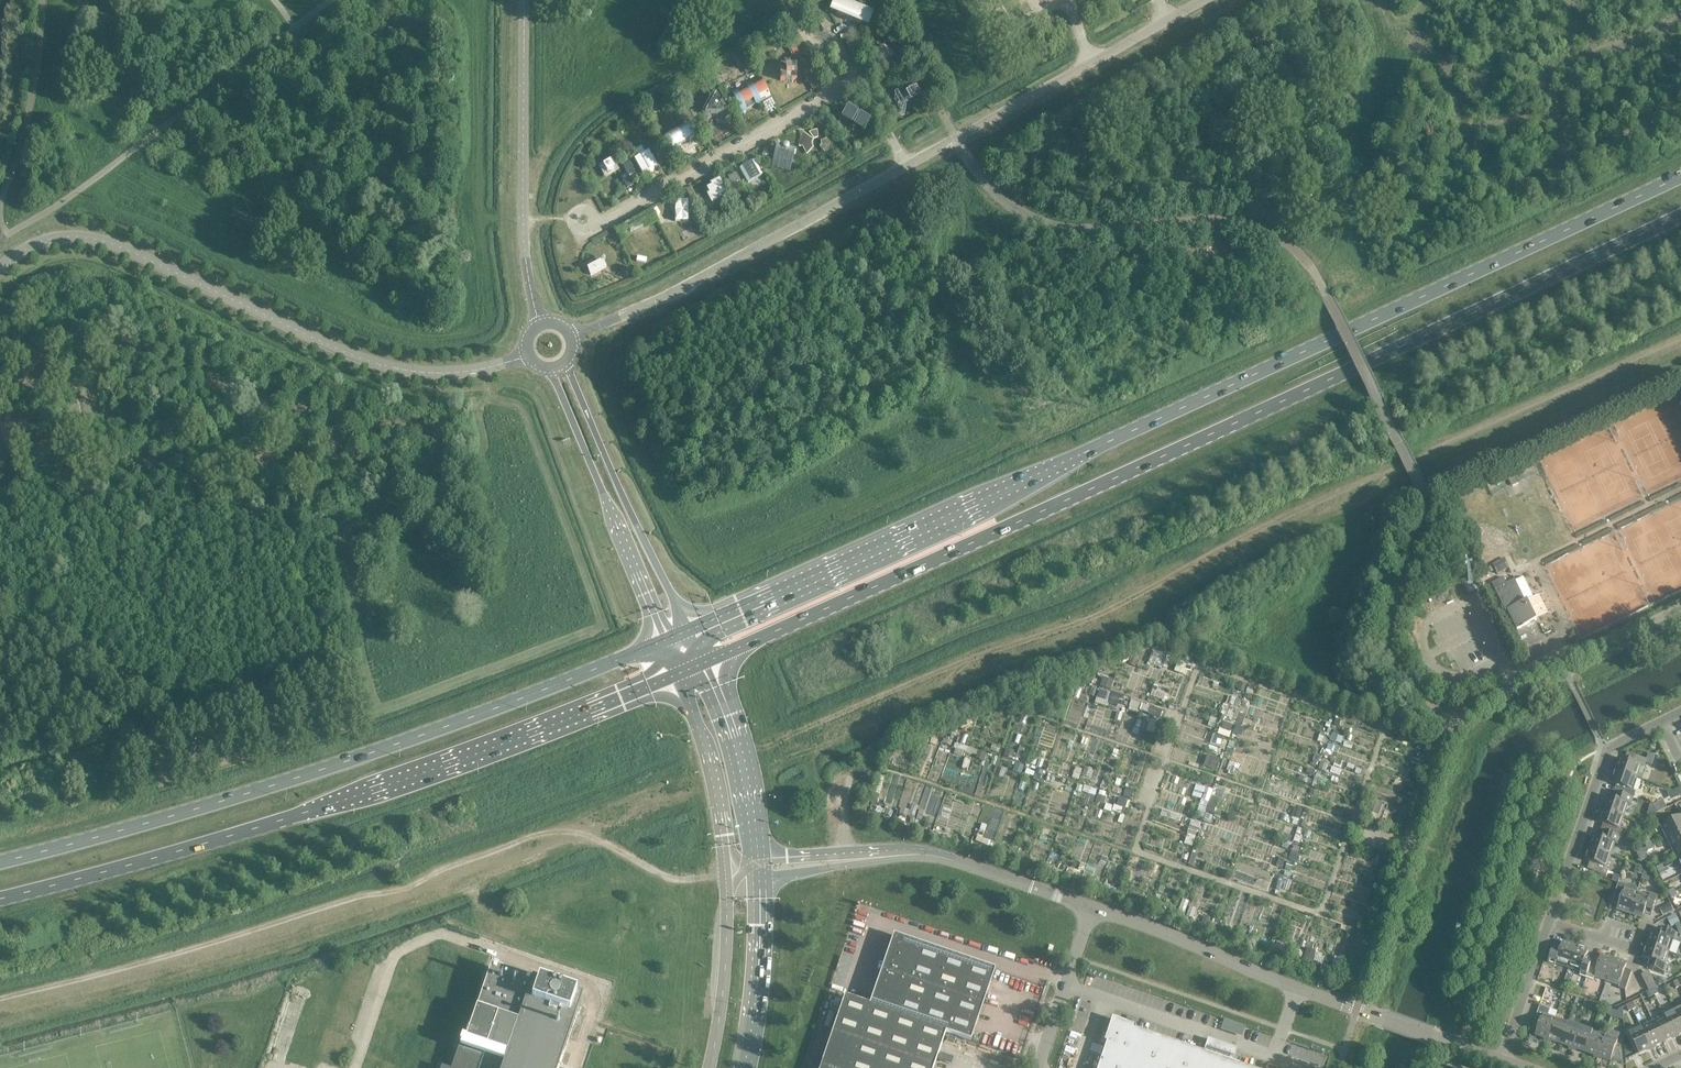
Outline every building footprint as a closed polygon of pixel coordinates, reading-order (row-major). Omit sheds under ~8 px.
[(846,19),(866,27),(871,13),(851,5),(838,0),(836,0),(831,13),(846,19)] [(794,45),(789,48),(796,60),(800,57),(794,45)] [(884,48),(878,51),(880,65),(895,57),(884,48)] [(743,51),(736,55),(746,74),(747,74),(754,70),(743,51)] [(893,69),(899,66),(895,59),(889,62),(893,69)] [(780,81),(796,80),(796,65),(780,65),(780,81)] [(806,79),(812,90),(817,88),(811,76),(806,79)] [(761,102),(770,97),(760,78),(751,83),(750,81),(744,85),(745,86),(736,90),(736,89),(730,92),(742,114),(747,111),(747,110),(755,105),(756,106),(762,103),(761,102)] [(711,79),(706,82),(709,91),(710,91),(715,88),(711,79)] [(672,88),(671,88),(677,101),(681,99),(674,87),(672,88)] [(725,102),(731,98),(724,87),(718,90),(725,102)] [(904,113),(902,110),(917,102),(912,92),(894,102),(901,115),(904,113)] [(727,115),(716,96),(705,115),(727,115)] [(680,124),(687,121),(682,111),(675,115),(680,124)] [(863,132),(868,124),(846,111),(841,118),(863,132)] [(694,138),(688,126),(664,139),(671,151),(694,138)] [(814,140),(818,138),(817,130),(814,130),(812,131),(809,132),(814,140)] [(802,146),(806,155),(813,147),(812,144),(813,140),(803,132),(802,133),(800,131),(796,138),(796,145),(799,145),(799,147),(802,146)] [(830,137),(820,141),(820,144),(820,146),(819,147),(830,157),(830,156),(834,158),(838,152),(837,142),(835,143),(835,141),(831,142),(830,137)] [(653,168),(653,167),(657,165),(649,150),(646,151),(643,151),(641,146),(635,150),(638,154),(637,156),(634,158),(643,173),(647,171),(647,172),(648,172),(649,173),(651,173),(652,172),(653,172),(653,171),(653,170),(654,170),(654,169),(654,168),(653,168)] [(776,147),(771,165),(790,170),(795,152),(789,150),(788,149),(788,148),(787,147),(786,146),(785,146),(784,147),(783,147),(782,148),(776,147)] [(739,168),(748,182),(762,174),(754,160),(739,168)] [(628,161),(621,165),(628,177),(635,173),(628,162),(628,161)] [(613,169),(614,169),(610,162),(603,166),(607,173),(613,169)] [(728,178),(727,179),(730,184),(739,179),(736,174),(728,178)] [(626,176),(619,179),(620,180),(625,189),(631,185),(626,176)] [(709,184),(711,187),(706,189),(712,201),(725,195),(721,188),(723,187),(719,179),(709,184)] [(692,203),(698,200),(692,187),(686,190),(692,203)] [(675,219),(688,219),(688,200),(675,200),(675,219)] [(626,225),(625,225),(629,233),(653,220),(652,218),(649,212),(626,225)] [(600,260),(601,262),(593,266),(592,264),(587,267),(588,268),(587,269),(590,275),(606,267),(604,263),(605,261),(605,259),(603,258),(602,258),(600,260)] [(1509,568),(1505,558),(1492,564),(1497,574),(1509,568)] [(1503,577),(1492,583),(1506,611),(1508,610),(1517,629),(1537,620),(1527,600),(1525,601),(1515,580),(1506,584),(1503,577)] [(1646,760),(1645,764),(1652,766),(1655,756),(1648,754),(1646,760)] [(1620,758),(1616,771),(1637,778),(1641,766),(1644,767),(1645,764),(1646,760),(1638,757),(1635,763),(1620,758)] [(1637,778),(1616,771),(1612,784),(1626,789),(1624,795),(1633,798),(1635,792),(1633,791),(1637,778)] [(1672,792),(1675,798),(1680,795),(1680,790),(1680,788),(1672,792)] [(1633,798),(1624,795),(1622,802),(1607,797),(1603,809),(1624,817),(1628,804),(1631,805),(1633,798)] [(1658,802),(1654,804),(1658,812),(1662,810),(1658,802)] [(1363,818),(1375,821),(1380,806),(1367,803),(1363,818)] [(1624,817),(1603,809),(1598,822),(1613,827),(1611,834),(1620,837),(1622,830),(1620,829),(1624,817)] [(1666,838),(1680,831),(1680,817),(1680,816),(1660,826),(1666,838)] [(1666,838),(1672,850),(1680,845),(1680,831),(1666,838)] [(1620,837),(1611,834),(1609,840),(1594,835),(1590,848),(1611,855),(1615,843),(1618,843),(1620,837)] [(1672,850),(1678,862),(1680,860),(1680,845),(1672,850)] [(1611,855),(1590,848),(1585,861),(1600,866),(1598,873),(1607,876),(1609,869),(1606,868),(1611,855)] [(1625,885),(1618,883),(1615,892),(1622,894),(1617,909),(1630,913),(1637,892),(1638,890),(1637,888),(1635,886),(1632,885),(1630,885),(1627,885),(1625,885)] [(1649,896),(1637,892),(1630,913),(1642,918),(1648,903),(1654,905),(1657,896),(1650,894),(1649,896)] [(1671,904),(1660,909),(1663,916),(1674,911),(1671,904)] [(1675,914),(1667,918),(1672,927),(1680,923),(1675,914)] [(1652,933),(1647,945),(1668,953),(1673,940),(1675,941),(1678,934),(1669,931),(1667,938),(1652,933)] [(869,1005),(869,1006),(946,1033),(945,1033),(970,1042),(994,970),(893,936),(869,1005)] [(1555,964),(1568,968),(1575,947),(1562,943),(1557,957),(1551,955),(1548,964),(1554,966),(1555,964)] [(1668,953),(1647,945),(1643,958),(1651,961),(1650,962),(1648,968),(1664,973),(1667,966),(1664,965),(1668,953)] [(1588,951),(1575,947),(1568,968),(1581,972),(1580,975),(1586,977),(1589,968),(1583,966),(1588,951)] [(1596,971),(1589,968),(1586,977),(1593,979),(1594,977),(1606,981),(1614,960),(1601,956),(1596,971)] [(1626,964),(1614,960),(1606,981),(1619,985),(1618,988),(1625,990),(1628,982),(1621,979),(1626,964)] [(568,1038),(582,998),(492,968),(467,1042),(461,1040),(452,1067),(558,1067),(568,1038)] [(1648,973),(1641,977),(1648,991),(1652,989),(1655,987),(1648,973)] [(820,1067),(821,1067),(933,1067),(945,1033),(946,1033),(869,1006),(869,1005),(844,997),(820,1067)] [(1535,1019),(1540,1021),(1535,1035),(1548,1039),(1555,1018),(1548,1016),(1551,1009),(1540,1005),(1535,1019)] [(1677,1010),(1665,1016),(1675,1036),(1680,1033),(1680,1019),(1677,1010)] [(1675,1036),(1665,1016),(1653,1022),(1663,1042),(1675,1036)] [(1568,1022),(1555,1018),(1548,1039),(1560,1043),(1568,1022)] [(1119,1021),(1109,1025),(1106,1034),(1103,1042),(1106,1043),(1097,1067),(1249,1067),(1135,1029),(1135,1026),(1127,1023),(1127,1024),(1119,1021)] [(1580,1027),(1568,1022),(1560,1043),(1573,1048),(1580,1027)] [(1663,1042),(1653,1022),(1641,1027),(1651,1047),(1663,1042)] [(1593,1031),(1580,1027),(1573,1048),(1585,1052),(1593,1031)] [(1651,1047),(1641,1027),(1629,1033),(1639,1053),(1651,1047)] [(1605,1035),(1593,1031),(1585,1052),(1598,1056),(1605,1035)] [(1618,1040),(1605,1035),(1598,1056),(1611,1061),(1616,1046),(1618,1040)] [(1616,1046),(1611,1061),(1623,1065),(1622,1048),(1616,1046)]
